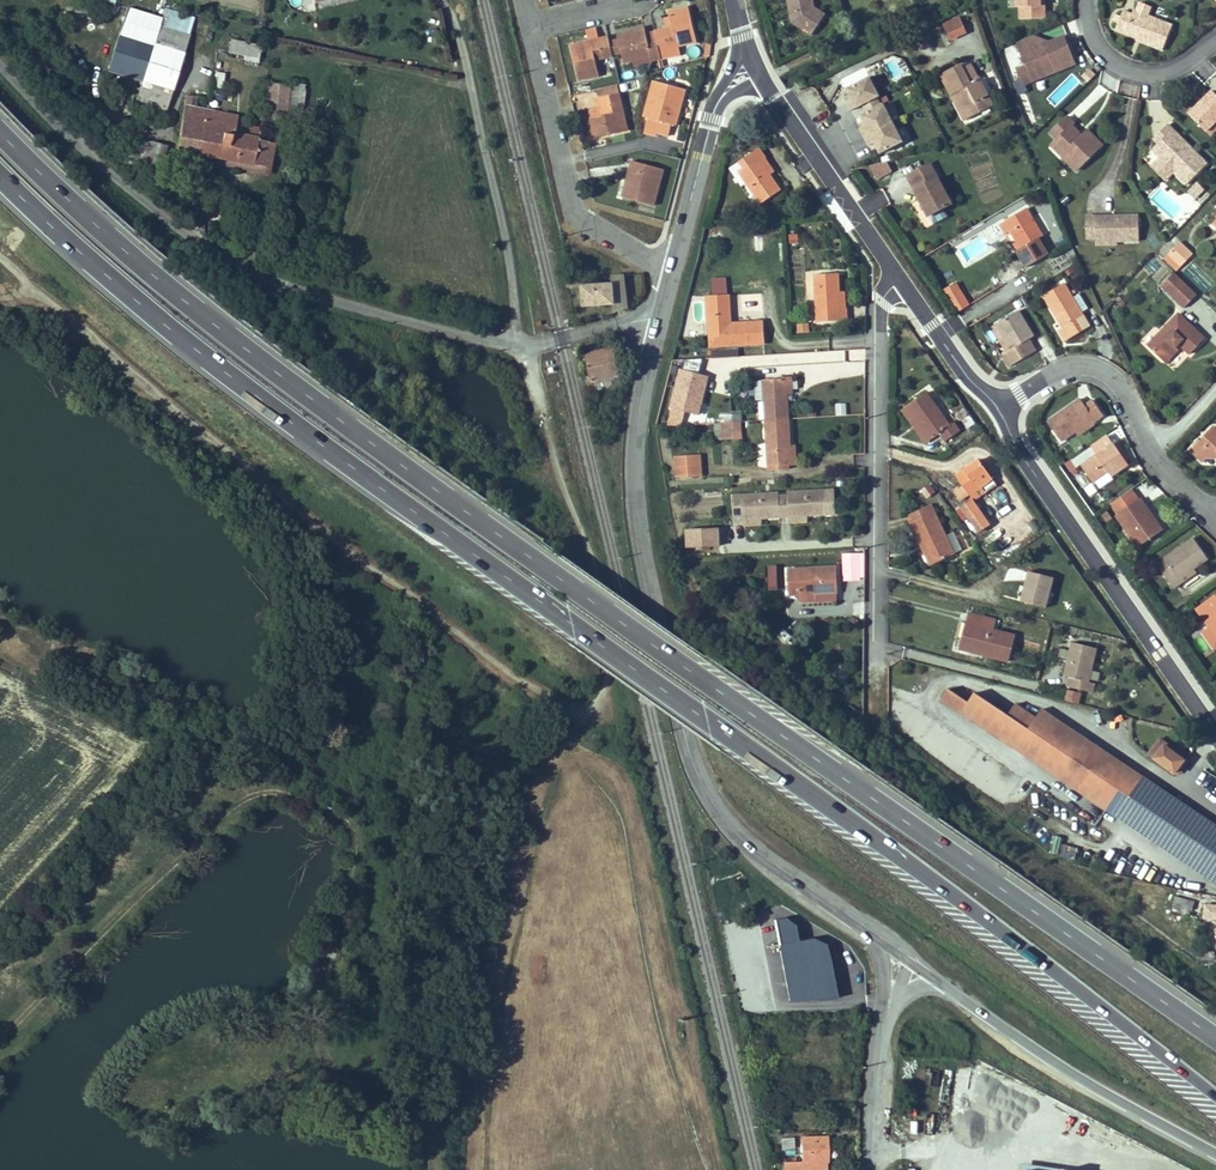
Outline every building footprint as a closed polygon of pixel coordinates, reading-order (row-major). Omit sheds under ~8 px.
[(116,0),(96,0),(96,1),(111,9),(116,0)] [(809,0),(784,0),(789,26),(809,39),(819,22),(812,17),(811,11),(809,0)] [(1043,3),(1040,3),(1039,0),(1015,0),(1015,5),(1018,5),(1019,18),(1044,16),(1043,3)] [(1139,2),(1136,10),(1149,15),(1153,6),(1139,2)] [(153,47),(160,26),(162,18),(129,7),(119,35),(153,47)] [(697,43),(689,8),(669,12),(672,27),(655,32),(657,43),(661,59),(671,56),(669,49),(678,47),(697,43)] [(1141,44),(1163,52),(1174,24),(1149,15),(1136,10),(1133,12),(1123,9),(1115,31),(1132,37),(1141,44)] [(950,39),(966,32),(960,18),(944,26),(950,39)] [(172,89),(189,34),(160,26),(153,47),(143,80),(172,89)] [(657,43),(655,32),(653,26),(645,28),(644,28),(649,44),(657,43)] [(661,59),(657,43),(649,44),(644,28),(617,35),(619,41),(621,49),(624,63),(633,61),(651,56),(652,61),(661,59)] [(1074,61),(1063,34),(1038,44),(1033,33),(1015,40),(1025,63),(1031,79),(1074,61)] [(143,80),(153,47),(119,35),(108,71),(143,80)] [(613,56),(612,52),(610,43),(608,37),(571,45),(579,80),(599,75),(596,60),(613,56)] [(256,57),(258,45),(231,40),(229,52),(256,57)] [(621,49),(619,41),(610,43),(612,52),(621,49)] [(678,47),(669,49),(671,56),(680,54),(678,47)] [(652,61),(651,56),(633,61),(634,66),(652,61)] [(908,76),(906,59),(889,60),(891,78),(908,76)] [(1031,79),(1025,63),(1016,67),(1022,82),(1031,79)] [(994,106),(979,77),(978,77),(970,64),(962,68),(960,65),(941,74),(952,96),(958,93),(971,117),(994,106)] [(839,90),(875,155),(903,140),(867,75),(839,90)] [(166,111),(172,89),(143,80),(137,103),(149,106),(144,124),(154,128),(161,110),(166,111)] [(675,114),(679,103),(682,104),(685,89),(654,81),(644,117),(648,118),(660,121),(672,124),(676,125),(679,115),(675,114)] [(300,124),(302,105),(287,103),(289,85),(269,83),(265,120),(300,124)] [(597,89),(599,98),(619,93),(617,84),(597,89)] [(1186,112),(1212,138),(1215,135),(1215,91),(1214,93),(1210,88),(1186,112)] [(122,106),(125,91),(116,89),(112,103),(122,106)] [(628,130),(619,93),(599,98),(602,109),(603,115),(588,119),(593,139),(628,130)] [(971,117),(958,93),(952,96),(965,120),(971,117)] [(200,154),(207,111),(185,107),(178,149),(200,154)] [(602,109),(586,113),(588,119),(603,115),(602,109)] [(243,136),(236,134),(238,116),(207,111),(200,154),(239,161),(243,136)] [(1076,119),(1069,112),(1053,129),(1059,135),(1057,138),(1073,153),(1070,156),(1080,166),(1105,140),(1089,125),(1082,133),(1079,130),(1081,128),(1074,121),(1076,119)] [(660,121),(648,118),(644,132),(656,135),(657,132),(668,136),(672,124),(660,121)] [(1207,162),(1167,123),(1158,132),(1163,136),(1156,143),(1150,149),(1159,157),(1156,160),(1170,174),(1173,171),(1186,183),(1207,162)] [(270,166),(274,142),(262,140),(260,139),(262,129),(249,127),(247,137),(243,136),(239,161),(270,166)] [(1054,141),(1070,156),(1073,153),(1057,138),(1054,141)] [(138,162),(141,151),(140,150),(129,147),(125,162),(137,165),(138,162)] [(781,191),(769,174),(761,161),(765,159),(766,158),(760,149),(744,159),(748,166),(743,168),(739,171),(762,203),(781,191)] [(239,161),(200,154),(199,160),(238,167),(238,164),(239,161)] [(774,171),(765,159),(761,161),(769,174),(774,171)] [(1170,174),(1156,160),(1150,165),(1165,179),(1170,174)] [(270,166),(239,161),(238,164),(238,167),(269,172),(270,166)] [(654,206),(664,170),(632,161),(629,171),(632,173),(629,184),(626,183),(622,197),(654,206)] [(870,165),(873,178),(891,175),(889,161),(870,165)] [(928,162),(905,174),(928,214),(950,202),(928,162)] [(1173,175),(1166,182),(1178,194),(1185,187),(1173,175)] [(1197,181),(1191,188),(1197,194),(1204,187),(1197,181)] [(205,206),(204,219),(221,221),(222,207),(205,206)] [(1027,208),(1005,221),(1010,230),(1011,229),(1032,217),(1027,208)] [(932,224),(943,217),(939,210),(928,217),(932,224)] [(1139,211),(1086,211),(1086,234),(1095,234),(1117,234),(1117,237),(1139,237),(1139,211)] [(1032,217),(1011,229),(1021,248),(1017,251),(1026,266),(1048,254),(1039,238),(1043,235),(1032,217)] [(762,251),(762,235),(754,235),(754,251),(762,251)] [(1191,253),(1177,241),(1166,253),(1179,265),(1191,253)] [(1175,273),(1162,287),(1184,309),(1198,295),(1175,273)] [(838,274),(816,275),(819,322),(847,320),(847,310),(845,310),(845,293),(839,293),(838,274)] [(625,292),(624,276),(614,276),(615,293),(625,292)] [(572,277),(567,278),(568,286),(577,286),(577,278),(572,277)] [(587,277),(577,278),(577,286),(583,286),(587,286),(587,277)] [(943,288),(956,309),(968,301),(955,280),(943,288)] [(587,286),(583,286),(584,306),(615,305),(614,284),(587,286)] [(1064,284),(1044,295),(1063,327),(1059,330),(1065,340),(1089,326),(1081,313),(1077,306),(1073,299),(1064,284)] [(1081,313),(1088,309),(1079,294),(1073,299),(1077,306),(1081,313)] [(729,295),(707,297),(709,347),(766,343),(764,323),(732,324),(729,295)] [(1202,336),(1194,329),(1184,319),(1176,311),(1175,312),(1145,344),(1161,358),(1176,341),(1180,344),(1188,352),(1202,336)] [(1018,312),(997,324),(1012,349),(1003,355),(1010,366),(1035,351),(1029,340),(1033,337),(1018,312)] [(1164,361),(1180,344),(1176,341),(1161,358),(1164,361)] [(711,357),(738,357),(738,348),(711,348),(711,357)] [(587,354),(593,382),(619,376),(613,349),(587,354)] [(681,358),(680,368),(700,370),(701,359),(681,358)] [(680,369),(669,408),(698,416),(709,377),(680,369)] [(792,393),(791,378),(765,380),(766,421),(789,419),(788,398),(785,398),(785,394),(792,393)] [(949,428),(926,395),(906,409),(929,443),(939,436),(945,443),(959,433),(953,426),(949,428)] [(1101,415),(1091,401),(1084,406),(1080,400),(1050,421),(1048,422),(1061,440),(1077,429),(1092,418),(1094,420),(1101,415)] [(846,403),(835,403),(835,415),(846,415),(846,403)] [(929,443),(906,409),(901,412),(925,445),(929,443)] [(733,422),(732,415),(722,415),(722,423),(733,422)] [(1078,431),(1094,420),(1092,418),(1077,429),(1078,431)] [(795,463),(794,444),(790,444),(789,419),(766,421),(769,469),(791,468),(790,463),(795,463)] [(735,438),(735,422),(733,422),(722,423),(723,439),(735,438)] [(1214,426),(1210,431),(1191,450),(1204,462),(1207,460),(1215,460),(1215,426),(1214,426)] [(1114,444),(1107,433),(1092,444),(1099,454),(1114,444)] [(1114,444),(1099,454),(1082,465),(1093,480),(1094,480),(1108,471),(1111,476),(1128,464),(1114,444)] [(993,479),(974,453),(952,470),(970,496),(993,479)] [(677,457),(678,477),(702,476),(701,455),(677,457)] [(1111,476),(1108,471),(1094,480),(1100,488),(1113,479),(1111,476)] [(733,496),(734,516),(743,516),(744,519),(762,518),(789,516),(797,516),(806,515),(836,513),(834,490),(788,493),(788,496),(779,497),(779,494),(733,496)] [(970,496),(959,503),(976,528),(987,520),(970,496)] [(1154,523),(1150,518),(1152,516),(1141,500),(1117,516),(1139,547),(1162,530),(1156,522),(1154,524),(1154,523)] [(952,553),(930,503),(905,514),(918,542),(921,540),(931,562),(952,553)] [(718,528),(684,529),(685,547),(719,546),(718,528)] [(1193,569),(1207,559),(1198,545),(1193,538),(1179,548),(1164,559),(1170,568),(1162,572),(1173,589),(1181,582),(1179,579),(1193,569)] [(931,562),(921,540),(918,542),(927,563),(931,562)] [(841,576),(858,576),(858,552),(841,553),(841,576)] [(777,565),(766,565),(767,589),(777,589),(777,565)] [(836,568),(790,570),(791,594),(837,592),(836,568)] [(1181,582),(1195,573),(1193,569),(1179,579),(1181,582)] [(1046,607),(1054,579),(1030,572),(1026,587),(1023,586),(1020,596),(1023,597),(1023,601),(1046,607)] [(837,592),(791,594),(791,603),(838,601),(837,592)] [(1198,609),(1210,626),(1215,634),(1215,597),(1198,609)] [(1009,661),(1015,635),(993,629),(996,619),(969,612),(966,623),(971,624),(965,650),(1009,661)] [(965,650),(971,624),(966,623),(959,648),(965,650)] [(1210,626),(1203,631),(1214,647),(1215,646),(1215,634),(1210,626)] [(786,644),(792,636),(782,628),(775,635),(786,644)] [(1097,649),(1072,642),(1064,676),(1068,677),(1065,687),(1090,694),(1093,683),(1088,682),(1097,649)] [(1066,689),(1063,700),(1076,703),(1079,692),(1066,689)] [(1143,776),(1041,709),(1036,718),(1015,704),(1008,715),(974,693),(968,703),(948,690),(941,700),(1107,809),(1215,882),(1215,824),(1143,776)] [(1148,753),(1154,758),(1164,744),(1184,759),(1174,773),(1177,774),(1188,759),(1160,738),(1148,753)] [(1154,758),(1174,773),(1184,759),(1164,744),(1154,758)] [(1074,859),(1077,844),(1054,840),(1052,855),(1074,859)] [(1176,897),(1174,905),(1191,909),(1193,901),(1176,897)] [(1205,905),(1204,917),(1215,919),(1215,906),(1205,905)] [(783,918),(773,921),(788,1002),(837,997),(825,945),(811,938),(797,942),(794,927),(783,918)] [(939,1128),(955,1129),(955,1109),(939,1109),(939,1128)] [(900,1116),(900,1124),(919,1126),(919,1118),(900,1116)] [(902,1136),(917,1139),(919,1131),(903,1128),(902,1136)] [(827,1150),(826,1137),(803,1138),(804,1162),(785,1162),(785,1169),(825,1169),(825,1162),(827,1162),(827,1150)] [(794,1148),(793,1138),(782,1138),(782,1148),(794,1148)]
